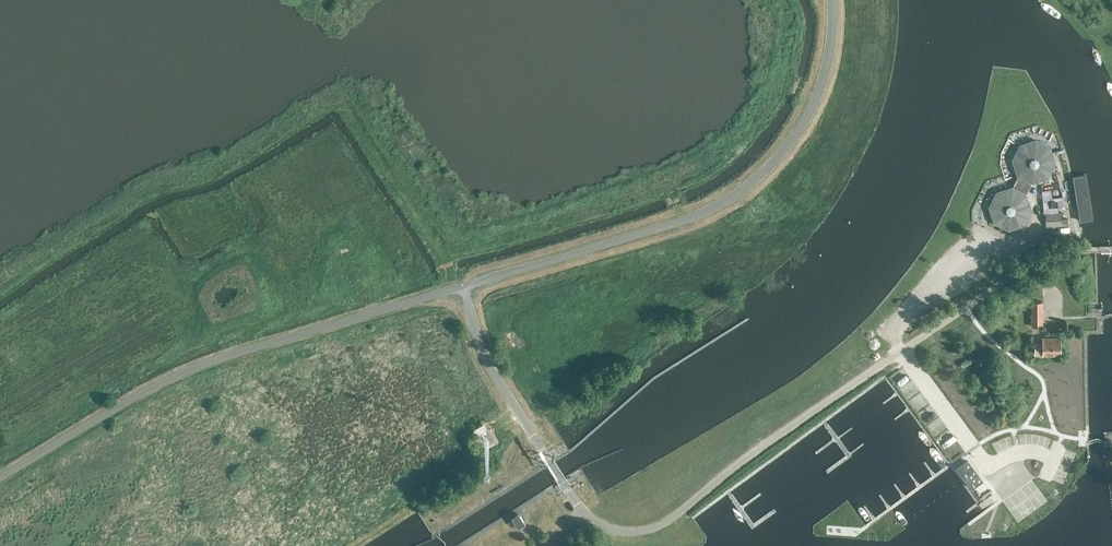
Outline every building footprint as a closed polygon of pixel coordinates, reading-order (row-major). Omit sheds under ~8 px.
[(1018,175),(1032,183),(1048,177),(1055,163),(1050,148),(1035,140),(1020,146),(1013,160),(1018,175)] [(1085,174),(1073,176),(1080,221),(1093,219),(1085,174)] [(1032,183),(1018,175),(1013,185),(1028,192),(1032,183)] [(1028,192),(1013,185),(1011,188),(996,193),(989,207),(994,222),(1009,230),(1024,225),(1031,210),(1026,195),(1028,192)] [(1067,219),(1062,219),(1061,212),(1044,213),(1045,227),(1068,226),(1067,219)] [(953,285),(948,288),(952,296),(957,293),(953,285)] [(1042,327),(1042,303),(1031,303),(1031,327),(1042,327)] [(1008,316),(1000,317),(1000,326),(1009,325),(1008,316)] [(1042,354),(1060,354),(1060,338),(1042,338),(1042,345),(1035,345),(1035,354),(1042,354)] [(1006,375),(1005,363),(997,364),(998,376),(1006,375)] [(913,405),(920,399),(897,367),(889,372),(913,405)] [(919,410),(948,453),(953,449),(949,443),(949,444),(924,407),(919,410)] [(961,412),(955,419),(960,423),(966,416),(961,412)] [(486,429),(483,424),(473,429),(476,435),(486,429)] [(979,444),(988,432),(982,427),(973,440),(979,444)] [(967,460),(956,469),(971,490),(983,481),(967,460)] [(525,524),(518,514),(511,518),(518,528),(525,524)]
